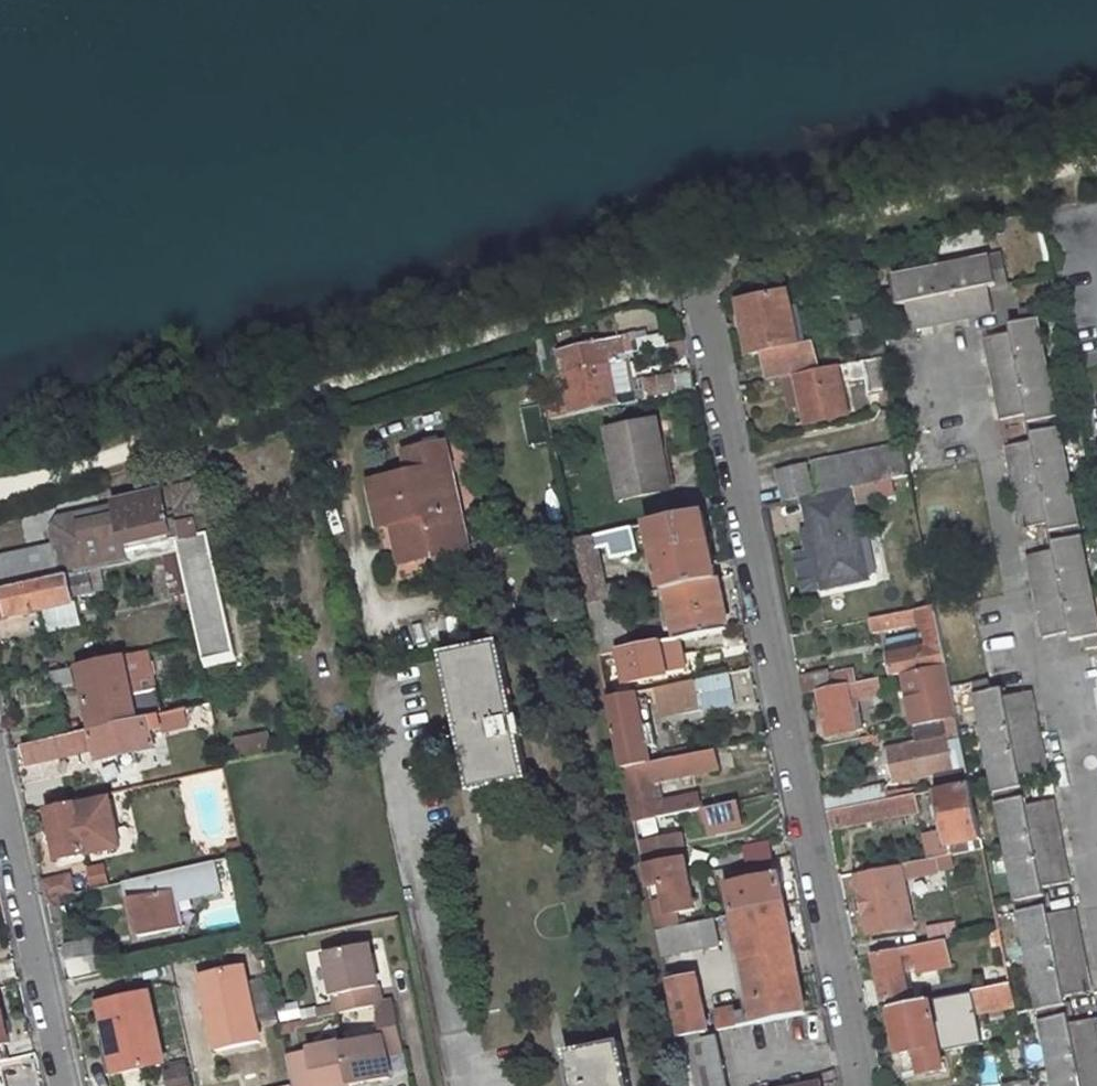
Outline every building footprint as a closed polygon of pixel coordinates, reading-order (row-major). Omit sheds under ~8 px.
[(934,328),(933,321),(975,313),(976,318),(994,314),(987,285),(995,283),(996,287),(1009,285),(1002,255),(893,279),(899,306),(908,304),(914,330),(934,328)] [(799,352),(787,294),(739,306),(750,359),(762,356),(762,357),(768,384),(798,377),(816,373),(811,349),(799,352)] [(1033,440),(1007,445),(1011,467),(1016,466),(1024,507),(1019,508),(1024,527),(1050,523),(1055,549),(1028,555),(1032,576),(1037,574),(1046,616),(1040,617),(1044,637),(1071,632),(1073,644),(1085,642),(1087,651),(1096,648),(1096,624),(1035,308),(1020,311),(1021,319),(1010,321),(1012,332),(986,337),(989,357),(994,355),(1002,398),(997,399),(1001,420),(1028,414),(1033,440)] [(657,312),(626,319),(635,354),(666,347),(657,312)] [(560,355),(564,376),(620,363),(618,359),(623,357),(620,341),(560,355)] [(875,347),(876,353),(872,354),(873,361),(886,359),(883,345),(875,347)] [(886,359),(873,361),(865,363),(871,395),(893,392),(886,359)] [(571,405),(558,408),(556,401),(546,404),(550,424),(678,394),(675,376),(644,383),(647,393),(633,396),(625,363),(620,363),(564,376),(571,405)] [(848,418),(838,369),(816,373),(798,377),(809,427),(848,418)] [(549,376),(540,378),(542,386),(550,384),(549,376)] [(520,405),(529,446),(546,442),(537,401),(520,405)] [(655,454),(662,453),(666,452),(662,432),(656,433),(654,422),(606,432),(623,503),(664,494),(655,454)] [(463,539),(442,445),(402,454),(406,476),(367,485),(376,529),(390,526),(398,524),(401,538),(393,540),(398,567),(435,559),(433,546),(463,539)] [(910,479),(904,448),(812,467),(818,498),(910,479)] [(662,453),(655,454),(664,494),(670,493),(662,453)] [(778,474),(784,505),(814,499),(807,468),(778,474)] [(30,584),(174,554),(180,554),(184,575),(189,596),(203,663),(235,656),(197,484),(115,502),(116,506),(60,519),(52,530),(56,546),(0,557),(0,590),(30,584)] [(672,502),(571,526),(575,543),(649,526),(703,514),(697,489),(670,494),(672,502)] [(866,586),(850,497),(804,506),(820,595),(866,586)] [(649,526),(662,590),(667,589),(717,579),(703,514),(649,526)] [(401,538),(398,524),(390,526),(393,540),(401,538)] [(575,543),(589,607),(627,598),(624,586),(606,589),(597,550),(609,547),(613,552),(616,565),(637,561),(634,549),(630,549),(627,532),(575,543)] [(465,552),(463,539),(433,546),(435,559),(465,552)] [(180,554),(174,554),(179,576),(184,575),(180,554)] [(31,590),(30,584),(0,590),(0,619),(76,604),(74,597),(104,592),(100,575),(31,590)] [(189,596),(184,575),(179,576),(183,597),(189,596)] [(717,579),(667,589),(670,602),(720,591),(717,579)] [(681,640),(728,630),(720,591),(670,602),(674,622),(664,624),(665,631),(676,630),(678,641),(681,640)] [(929,652),(923,653),(920,637),(885,644),(891,678),(903,676),(947,666),(936,608),(906,614),(908,624),(919,621),(921,633),(925,632),(929,652)] [(906,614),(896,616),(899,625),(908,624),(906,614)] [(896,616),(868,622),(872,638),(900,633),(899,625),(896,616)] [(631,645),(628,627),(595,635),(598,651),(631,645)] [(681,640),(678,641),(621,653),(628,683),(689,671),(681,640)] [(512,739),(517,738),(513,720),(508,721),(493,646),(438,658),(466,796),(522,784),(512,739)] [(83,681),(94,731),(164,716),(159,692),(147,693),(144,682),(130,685),(124,657),(60,671),(63,686),(83,681)] [(914,730),(938,724),(958,721),(947,666),(903,676),(906,695),(900,696),(905,719),(911,718),(914,730)] [(818,693),(852,686),(855,685),(853,673),(829,678),(827,674),(799,681),(803,696),(818,693)] [(734,707),(727,676),(695,682),(702,714),(734,707)] [(881,697),(877,680),(855,685),(852,686),(856,702),(881,697)] [(1053,825),(1058,824),(1054,806),(1027,810),(1021,783),(1049,779),(1044,758),(1039,759),(1031,717),(1036,716),(1032,697),(1006,703),(1004,694),(993,696),(991,684),(975,688),(1054,1085),(1096,1085),(1096,1025),(1070,1031),(1065,1002),(1093,997),(1088,977),(1083,978),(1075,936),(1080,935),(1076,916),(1048,921),(1042,892),(1070,887),(1067,867),(1061,869),(1053,825)] [(863,733),(860,715),(851,717),(849,704),(856,702),(852,686),(818,693),(828,740),(863,733)] [(651,706),(657,705),(654,691),(608,700),(623,769),(647,764),(634,702),(649,698),(651,706)] [(188,710),(164,716),(94,731),(24,747),(28,766),(97,750),(100,762),(123,758),(124,763),(134,761),(132,756),(155,751),(152,736),(192,727),(188,710)] [(958,789),(971,786),(958,721),(938,724),(942,741),(886,752),(893,785),(955,773),(958,789)] [(235,757),(270,747),(265,728),(230,737),(235,757)] [(880,749),(877,737),(860,741),(862,752),(880,749)] [(717,771),(713,751),(654,762),(657,776),(664,782),(717,771)] [(623,769),(635,825),(690,813),(687,797),(655,804),(647,764),(623,769)] [(889,803),(886,786),(823,798),(827,815),(889,803)] [(977,853),(984,851),(971,786),(958,789),(938,792),(940,801),(941,806),(934,808),(936,822),(943,821),(948,848),(975,843),(977,853)] [(916,797),(918,806),(940,801),(938,792),(916,797)] [(920,817),(918,806),(916,797),(889,803),(827,815),(831,834),(920,817)] [(714,833),(741,828),(742,836),(743,839),(761,836),(754,802),(737,805),(736,803),(699,811),(702,822),(708,821),(711,834),(714,833)] [(107,851),(97,804),(77,809),(76,807),(49,813),(60,861),(107,851)] [(742,836),(741,828),(714,833),(716,841),(742,836)] [(747,868),(772,859),(764,837),(739,846),(747,868)] [(673,839),(639,846),(644,867),(678,860),(673,839)] [(975,843),(948,848),(949,858),(977,853),(975,843)] [(241,858),(238,846),(227,848),(230,861),(241,858)] [(694,912),(684,858),(678,860),(644,867),(648,889),(663,887),(669,916),(694,912)] [(951,869),(949,858),(935,861),(938,872),(951,869)] [(909,911),(903,882),(939,875),(938,872),(935,861),(857,876),(862,902),(856,903),(858,913),(865,912),(869,937),(906,930),(903,912),(909,911)] [(102,862),(80,864),(82,887),(103,885),(102,862)] [(141,939),(183,930),(177,903),(224,893),(218,864),(123,884),(127,903),(132,903),(141,939)] [(727,874),(735,916),(784,906),(776,864),(727,874)] [(43,883),(47,902),(75,895),(70,877),(43,883)] [(784,906),(735,916),(729,917),(730,925),(736,923),(746,971),(774,965),(773,960),(795,954),(784,906)] [(718,945),(714,921),(657,932),(663,957),(718,945)] [(955,941),(953,927),(927,932),(930,946),(955,941)] [(66,948),(73,979),(107,972),(100,939),(66,948)] [(907,997),(902,970),(934,965),(930,946),(873,956),(882,1002),(907,997)] [(374,1009),(381,1007),(368,948),(325,957),(338,1016),(374,1009)] [(746,971),(749,984),(798,974),(795,954),(773,960),(774,965),(746,971)] [(207,1010),(217,1052),(262,1041),(245,967),(204,976),(212,1008),(207,1010)] [(693,973),(667,979),(680,1039),(710,1034),(703,1011),(697,979),(694,979),(693,973)] [(807,1013),(798,974),(749,984),(755,1016),(738,1019),(735,1011),(715,1015),(720,1032),(807,1013)] [(1015,1007),(1011,986),(943,999),(948,1021),(1015,1007)] [(101,1007),(111,1051),(117,1049),(123,1075),(166,1066),(150,995),(101,1007)] [(9,1061),(5,1046),(11,1045),(0,999),(0,1063),(9,1061)] [(929,1002),(892,1010),(900,1056),(922,1052),(926,1074),(942,1071),(929,1002)] [(380,1039),(344,1046),(353,1085),(364,1085),(390,1081),(386,1056),(403,1053),(393,1005),(381,1007),(374,1009),(380,1039)] [(690,1085),(731,1085),(721,1038),(681,1046),(690,1085)] [(619,1043),(566,1054),(572,1085),(628,1085),(619,1043)] [(344,1046),(286,1057),(292,1085),(353,1085),(344,1046)] [(111,1051),(104,1053),(111,1079),(123,1075),(117,1049),(111,1051)] [(0,1063),(0,1085),(5,1085),(2,1071),(18,1067),(15,1059),(9,1061),(0,1063)]
